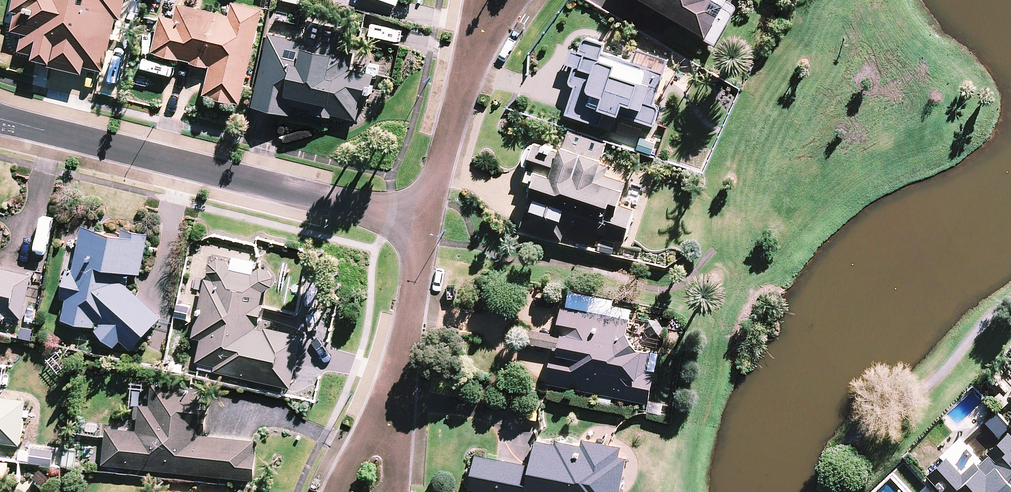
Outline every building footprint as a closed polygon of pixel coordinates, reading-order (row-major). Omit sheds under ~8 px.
[(108,75),(120,23),(125,24),(131,0),(21,0),(17,16),(22,17),(17,36),(28,39),(24,56),(39,59),(38,65),(50,67),(49,70),(88,79),(90,71),(108,75)] [(368,0),(402,13),(406,0),(368,0)] [(709,44),(727,12),(715,6),(718,0),(616,0),(653,21),(657,14),(709,44)] [(244,109),(266,13),(238,6),(234,21),(183,9),(180,23),(166,20),(157,57),(215,70),(208,100),(244,109)] [(308,46),(272,38),(256,111),(294,120),(297,110),(315,114),(314,118),(338,123),(338,120),(362,125),(366,109),(372,110),(379,79),(356,73),(359,57),(342,53),(346,32),(313,25),(308,46)] [(624,121),(658,132),(664,110),(659,109),(669,78),(606,58),(609,49),(588,42),(583,57),(575,54),(570,70),(578,73),(573,91),(579,93),(570,120),(605,131),(609,120),(623,125),(624,121)] [(572,228),(628,245),(638,214),(625,209),(632,187),(609,180),(612,170),(539,147),(531,175),(542,179),(525,231),(567,244),(572,228)] [(166,319),(132,290),(134,278),(144,280),(152,243),(86,229),(76,277),(71,276),(65,303),(70,304),(66,326),(99,332),(100,326),(105,327),(99,335),(118,351),(125,344),(136,354),(166,319)] [(219,370),(218,376),(295,393),(306,343),(259,333),(260,329),(263,329),(267,310),(264,310),(268,296),(269,296),(276,291),(278,282),(274,275),(265,272),(257,279),(236,274),(230,265),(222,263),(215,269),(213,277),(216,285),(209,283),(203,312),(208,314),(206,322),(201,321),(196,342),(205,344),(200,366),(219,370)] [(8,327),(10,320),(26,323),(36,279),(0,271),(0,325),(8,327)] [(558,351),(551,387),(651,407),(657,376),(651,375),(654,361),(642,358),(645,344),(630,341),(633,324),(566,311),(560,339),(560,340),(565,341),(563,352),(558,351)] [(563,352),(565,341),(560,340),(560,339),(533,334),(531,347),(558,352),(558,351),(563,352)] [(109,432),(106,469),(258,484),(261,457),(259,456),(260,445),(203,439),(203,436),(209,437),(212,414),(205,413),(207,393),(156,388),(154,410),(143,408),(141,435),(109,432)] [(24,450),(31,405),(0,400),(0,446),(24,450)] [(1008,435),(986,456),(989,459),(977,470),(974,466),(962,478),(947,462),(932,475),(948,491),(1010,491),(1010,439),(1008,435)] [(473,491),(624,491),(630,463),(622,462),(624,452),(587,445),(586,450),(560,445),(559,450),(540,446),(535,470),(479,459),(473,491)]
